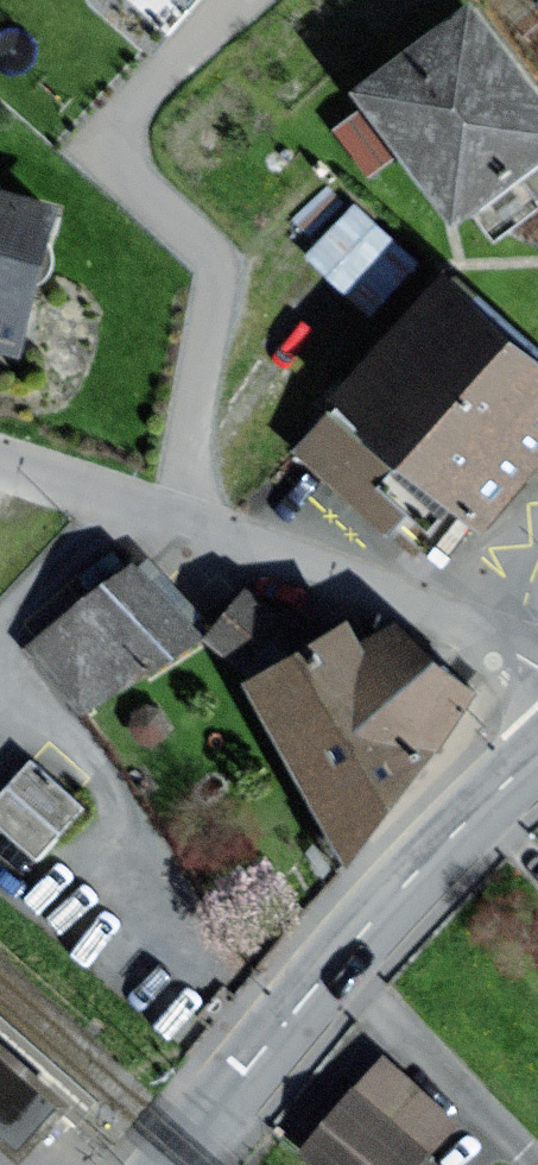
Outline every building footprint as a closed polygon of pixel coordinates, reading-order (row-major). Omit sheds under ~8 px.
[(473,9),(353,98),(367,117),(342,136),(378,185),(403,166),(452,231),(537,167),(537,97),(473,9)] [(362,294),(409,244),(355,193),(308,243),(362,294)] [(0,197),(0,321),(33,330),(64,214),(0,197)] [(444,284),(281,466),(380,554),(406,524),(429,545),(458,513),(480,533),(537,468),(537,367),(444,284)] [(209,644),(142,563),(32,652),(88,720),(209,644)] [(316,644),(248,594),(209,644),(254,677),(243,687),(349,869),(479,697),(404,622),(367,657),(353,627),(316,644)] [(35,767),(0,806),(0,831),(44,869),(91,816),(35,767)] [(0,1040),(0,1145),(22,1164),(26,1164),(76,1108),(0,1040)] [(385,1063),(303,1162),(307,1164),(430,1164),(429,1164),(461,1126),(385,1063)]
